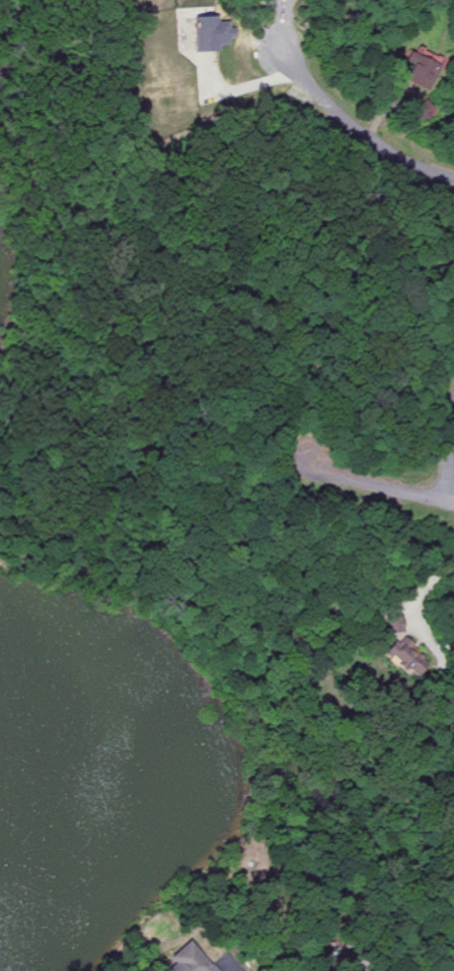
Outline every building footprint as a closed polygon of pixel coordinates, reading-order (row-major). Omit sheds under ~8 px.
[(198,51),(222,50),(221,44),(234,43),(234,29),(231,29),(230,21),(220,22),(220,15),(196,16),(198,51)] [(410,83),(437,91),(440,81),(443,82),(448,65),(434,61),(435,57),(419,52),(410,83)] [(386,656),(414,681),(431,662),(403,637),(386,656)] [(190,939),(171,956),(176,962),(167,970),(168,970),(218,970),(190,939)]
